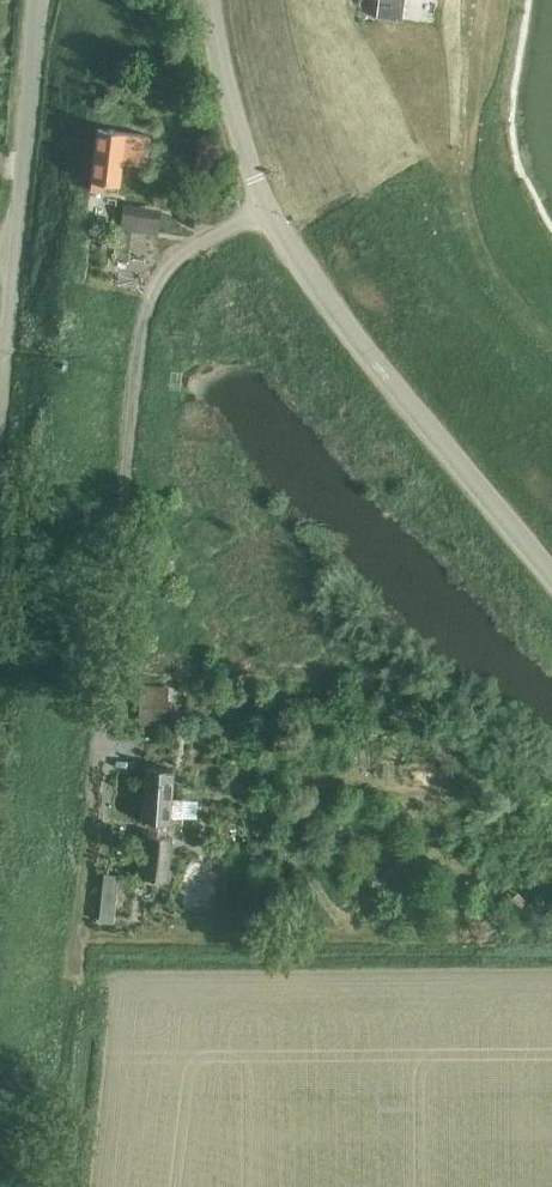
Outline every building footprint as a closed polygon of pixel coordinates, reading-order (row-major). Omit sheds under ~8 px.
[(97,127),(91,177),(92,178),(91,188),(104,189),(105,179),(119,181),(122,156),(146,159),(149,133),(97,127)] [(222,180),(212,184),(218,200),(228,197),(222,180)] [(121,223),(120,232),(154,236),(155,227),(156,222),(122,217),(121,223)] [(115,234),(113,260),(126,262),(129,235),(115,234)] [(141,685),(140,725),(168,725),(168,686),(141,685)] [(133,749),(135,767),(155,765),(154,747),(133,749)] [(145,767),(140,820),(148,820),(142,877),(167,880),(171,837),(165,836),(166,822),(168,822),(169,815),(180,816),(196,818),(197,801),(182,799),(177,799),(170,798),(172,782),(173,770),(145,767)] [(119,874),(105,873),(99,921),(114,923),(119,874)] [(506,903),(514,914),(526,904),(518,894),(506,903)] [(506,918),(498,921),(503,932),(511,929),(506,918)]
